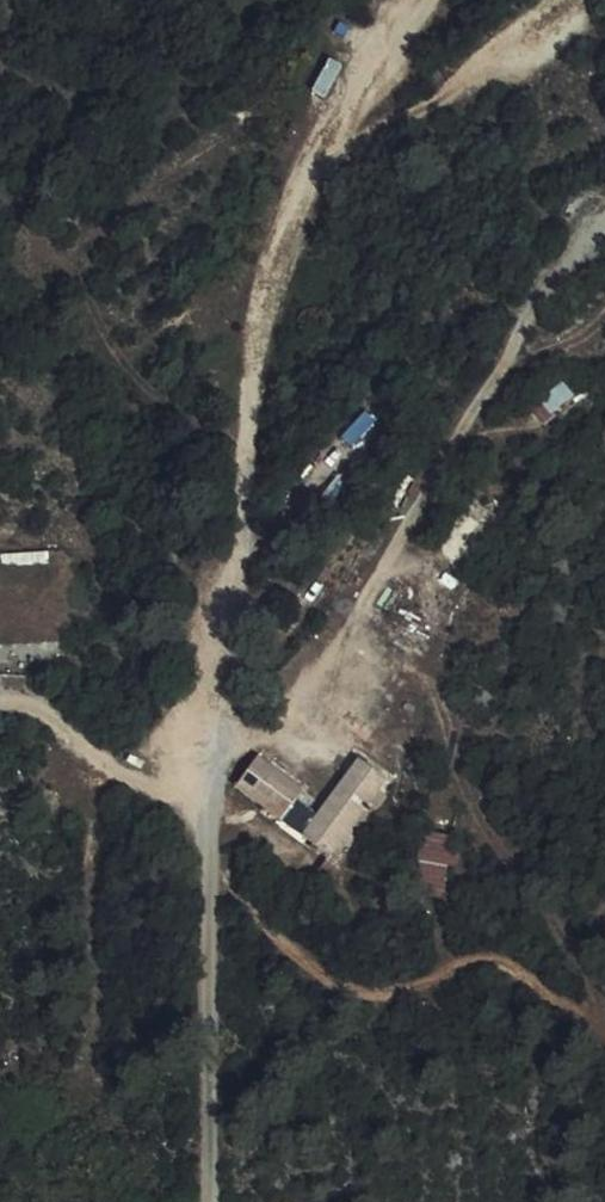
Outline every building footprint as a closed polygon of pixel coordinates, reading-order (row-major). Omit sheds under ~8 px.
[(551,410),(575,395),(567,382),(543,397),(551,410)] [(298,792),(256,763),(236,792),(277,821),(298,792)] [(356,765),(301,841),(328,861),(383,784),(356,765)] [(441,896),(460,839),(429,828),(410,885),(441,896)]
